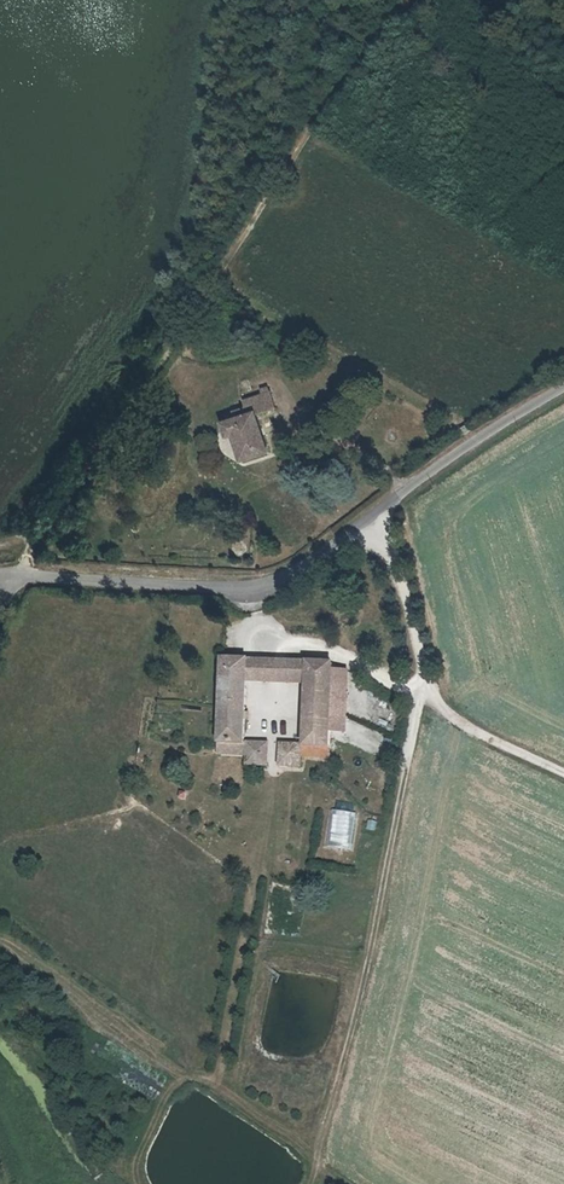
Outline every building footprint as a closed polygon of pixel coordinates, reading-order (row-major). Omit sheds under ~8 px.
[(233,440),(230,441),(235,455),(261,447),(251,408),(268,403),(263,388),(238,396),(240,403),(227,406),(229,413),(216,417),(219,430),(229,428),(233,440)] [(241,673),(240,686),(259,688),(261,676),(298,680),(298,674),(277,671),(278,655),(214,644),(211,669),(241,673)] [(304,658),(278,655),(277,671),(298,674),(298,680),(289,742),(270,740),(267,762),(287,765),(288,755),(315,758),(327,664),(304,658)] [(236,749),(235,758),(255,761),(258,739),(234,737),(240,686),(241,673),(211,669),(201,746),(236,749)] [(235,758),(236,749),(201,746),(200,755),(235,758)] [(354,850),(357,813),(330,811),(328,849),(354,850)]
